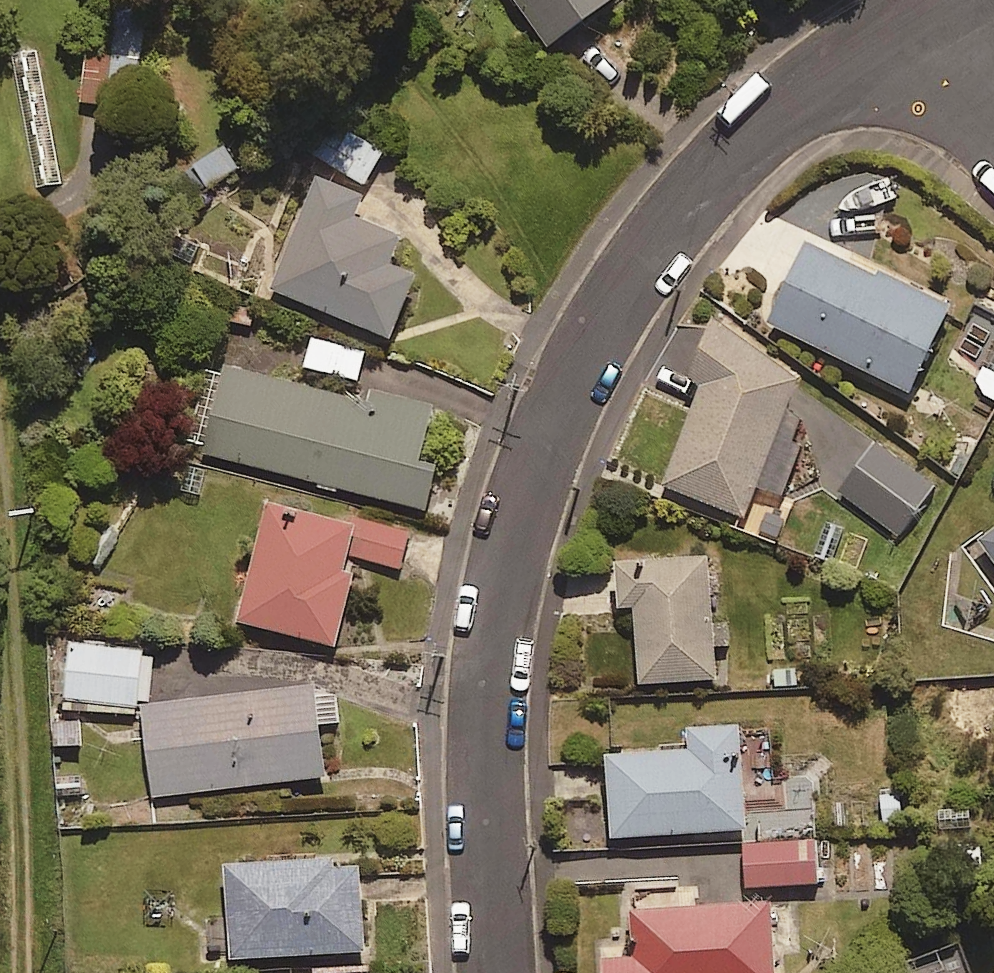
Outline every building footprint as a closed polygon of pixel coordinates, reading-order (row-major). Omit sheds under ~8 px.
[(116,101),(115,67),(138,67),(137,0),(110,0),(111,45),(82,45),(83,101),(116,101)] [(553,36),(602,0),(527,0),(553,36)] [(382,149),(331,119),(311,151),(363,182),(382,149)] [(227,140),(184,165),(198,190),(242,165),(227,140)] [(358,196),(314,179),(271,286),(388,333),(413,271),(387,260),(398,232),(351,213),(358,196)] [(948,306),(808,233),(765,316),(905,389),(948,306)] [(754,481),(781,491),(809,415),(783,405),(795,371),(710,311),(687,373),(701,378),(663,482),(743,511),(754,481)] [(364,352),(311,336),(303,363),(356,378),(364,352)] [(371,400),(223,364),(202,452),(424,505),(435,460),(417,456),(430,402),(373,388),(371,400)] [(937,485),(871,435),(832,487),(898,536),(937,485)] [(239,615),(335,639),(350,576),(336,573),(346,532),(361,535),(355,557),(400,568),(409,533),(268,498),(239,615)] [(971,539),(993,572),(993,523),(971,539)] [(729,617),(711,617),(711,593),(728,593),(728,565),(710,565),(710,554),(615,556),(616,595),(634,595),(636,678),(713,676),(712,645),(729,645),(729,617)] [(141,646),(66,639),(59,704),(134,712),(141,646)] [(336,720),(331,680),(140,703),(151,793),(323,773),(317,722),(336,720)] [(81,712),(52,712),(52,746),(82,746),(81,712)] [(738,721),(690,724),(691,745),(605,750),(610,833),(744,825),(738,721)] [(814,838),(743,843),(746,886),(817,880),(814,838)] [(358,854),(224,860),(229,954),(362,947),(358,854)] [(624,900),(625,942),(598,943),(599,972),(772,972),(771,897),(624,900)] [(957,937),(907,956),(913,972),(971,972),(957,937)]
